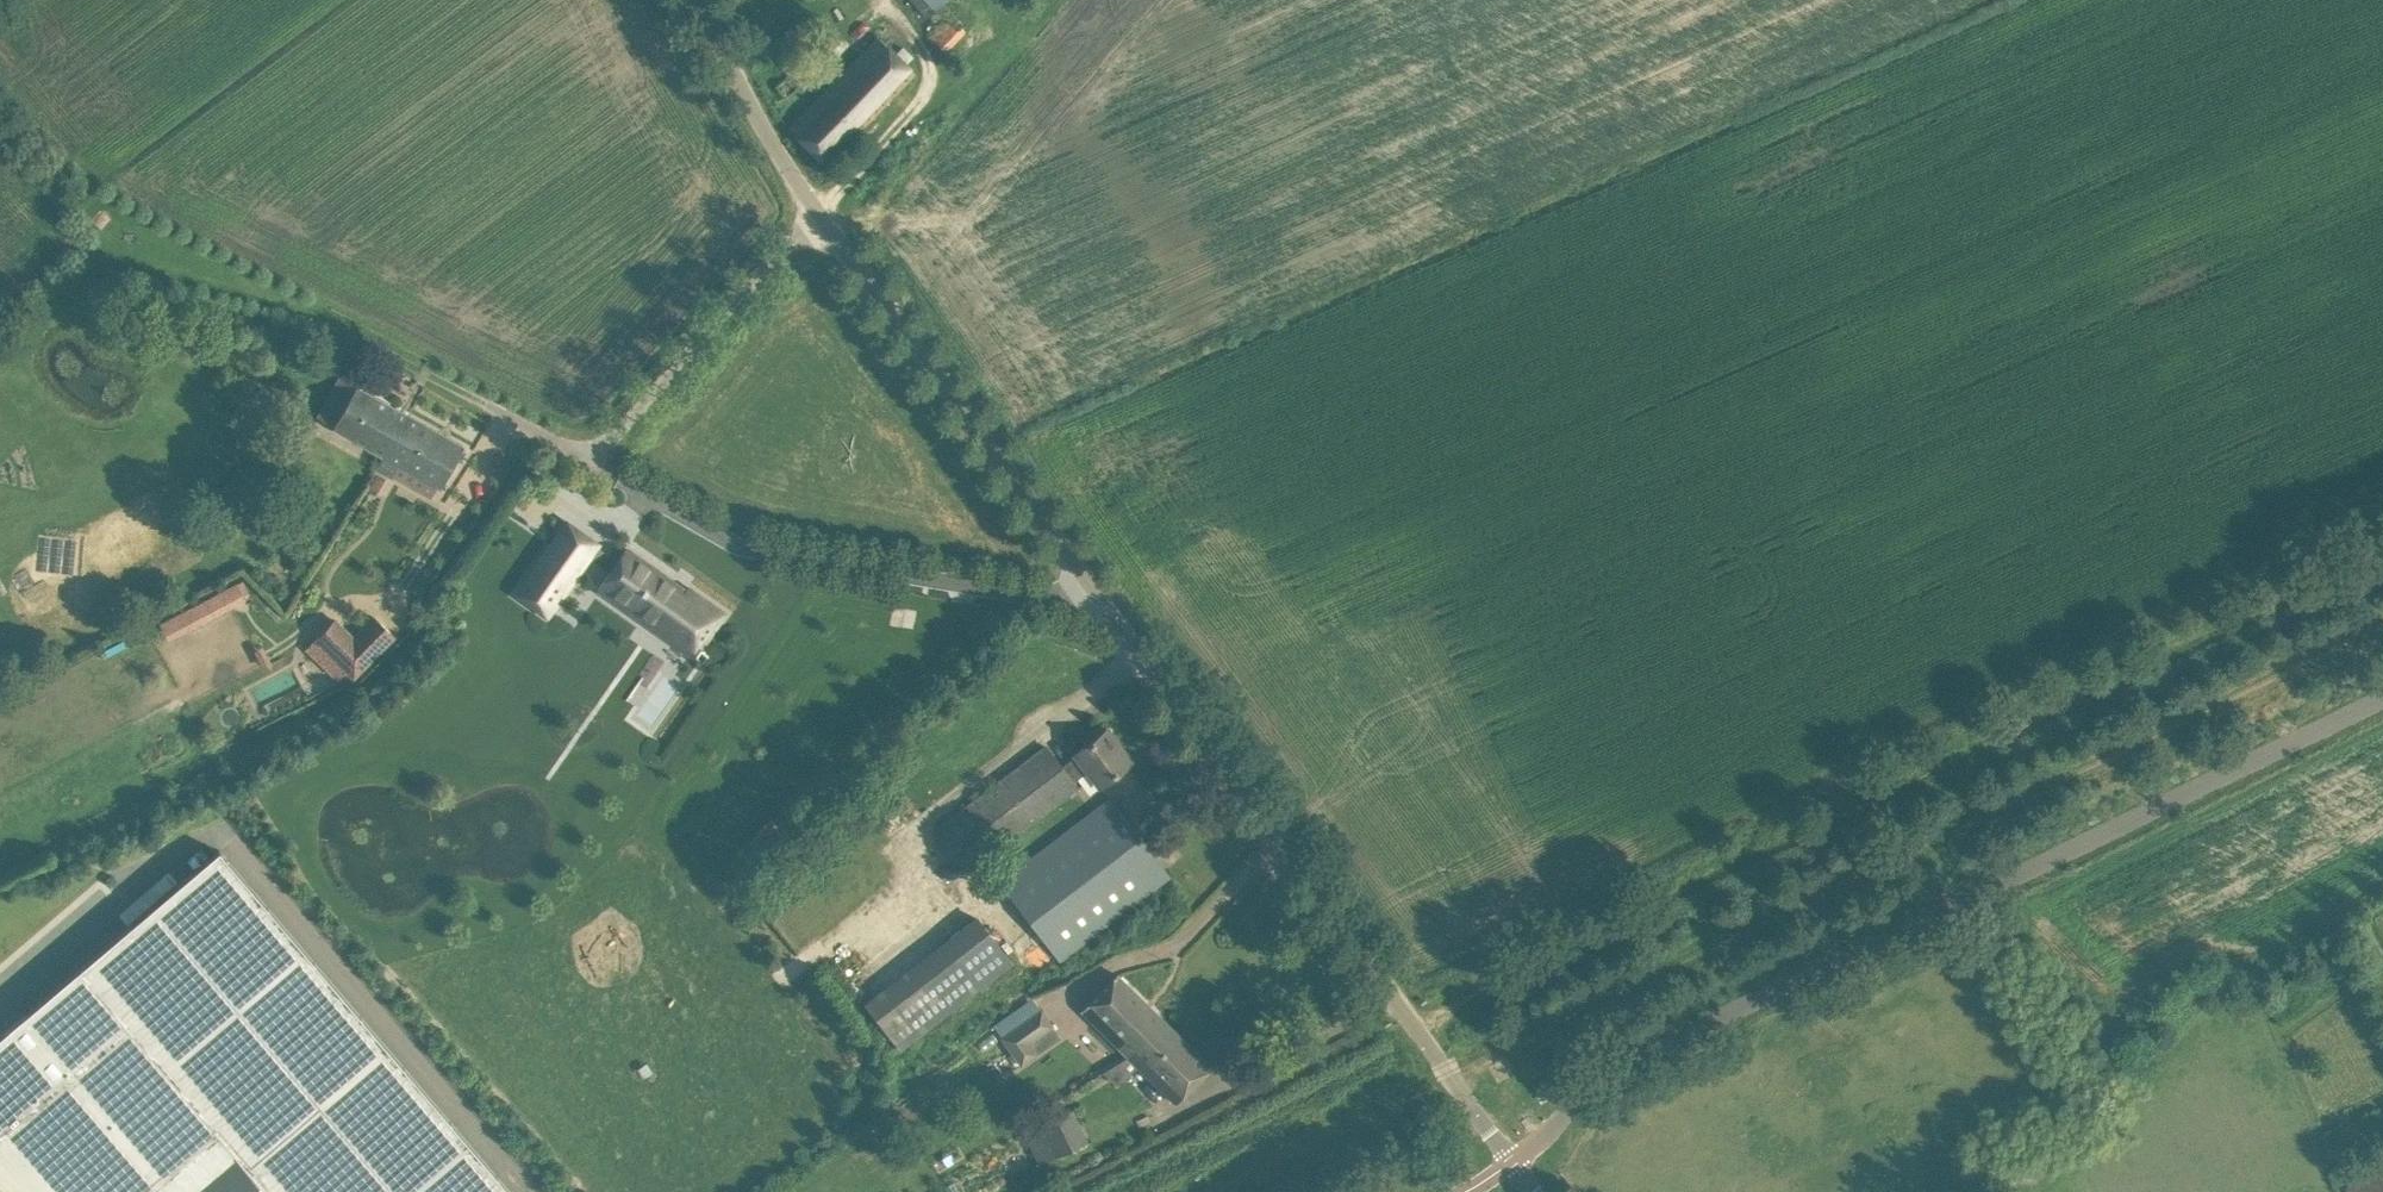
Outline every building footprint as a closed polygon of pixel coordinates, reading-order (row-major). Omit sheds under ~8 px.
[(947,20),(930,37),(942,48),(947,42),(951,46),(962,34),(947,20)] [(826,163),(916,71),(879,33),(789,127),(826,163)] [(357,385),(356,386),(340,377),(316,419),(383,456),(384,455),(385,456),(408,414),(357,385)] [(464,445),(411,415),(408,414),(385,456),(384,455),(383,456),(384,457),(378,467),(392,475),(398,464),(441,488),(464,445)] [(547,615),(599,543),(567,521),(516,594),(547,615)] [(628,546),(601,586),(693,650),(708,628),(712,631),(728,608),(691,583),(688,587),(628,546)] [(164,635),(248,604),(241,585),(157,616),(164,635)] [(354,676),(394,635),(375,617),(354,638),(335,619),(316,638),(354,676)] [(1131,762),(1117,743),(1106,729),(1075,753),(1077,755),(1062,766),(1046,745),(936,830),(968,872),(1078,787),(1073,782),(1089,770),(1100,785),(1131,762)] [(1061,961),(1170,876),(1111,799),(1001,884),(1061,961)] [(220,849),(0,1036),(0,1191),(512,1191),(220,849)] [(900,1050),(1012,963),(974,915),(862,1002),(900,1050)] [(1128,1055),(1164,1020),(1117,973),(1081,1009),(1128,1055)] [(1054,1025),(1041,1007),(1001,1034),(1020,1064),(1059,1036),(1052,1026),(1054,1025)] [(1176,1103),(1212,1067),(1164,1020),(1128,1055),(1176,1103)] [(1045,1161),(1046,1161),(1087,1140),(1072,1108),(1040,1123),(1044,1131),(1033,1136),(1045,1161)]
